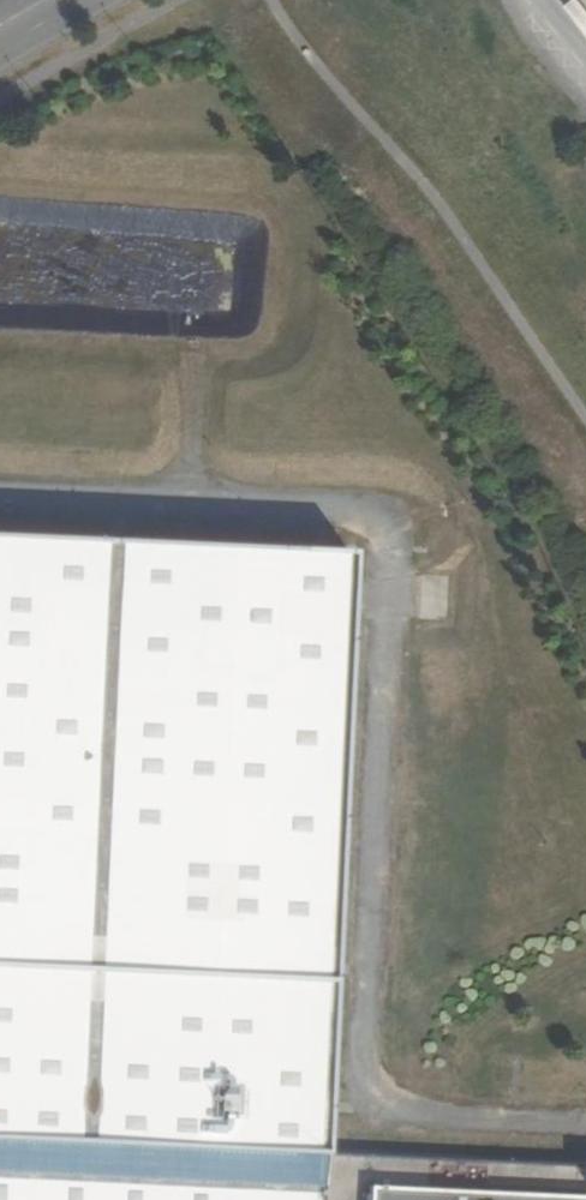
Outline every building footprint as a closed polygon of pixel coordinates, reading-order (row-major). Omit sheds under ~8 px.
[(329,1149),(353,551),(0,537),(0,1199),(585,1199),(585,1160),(329,1149)]
